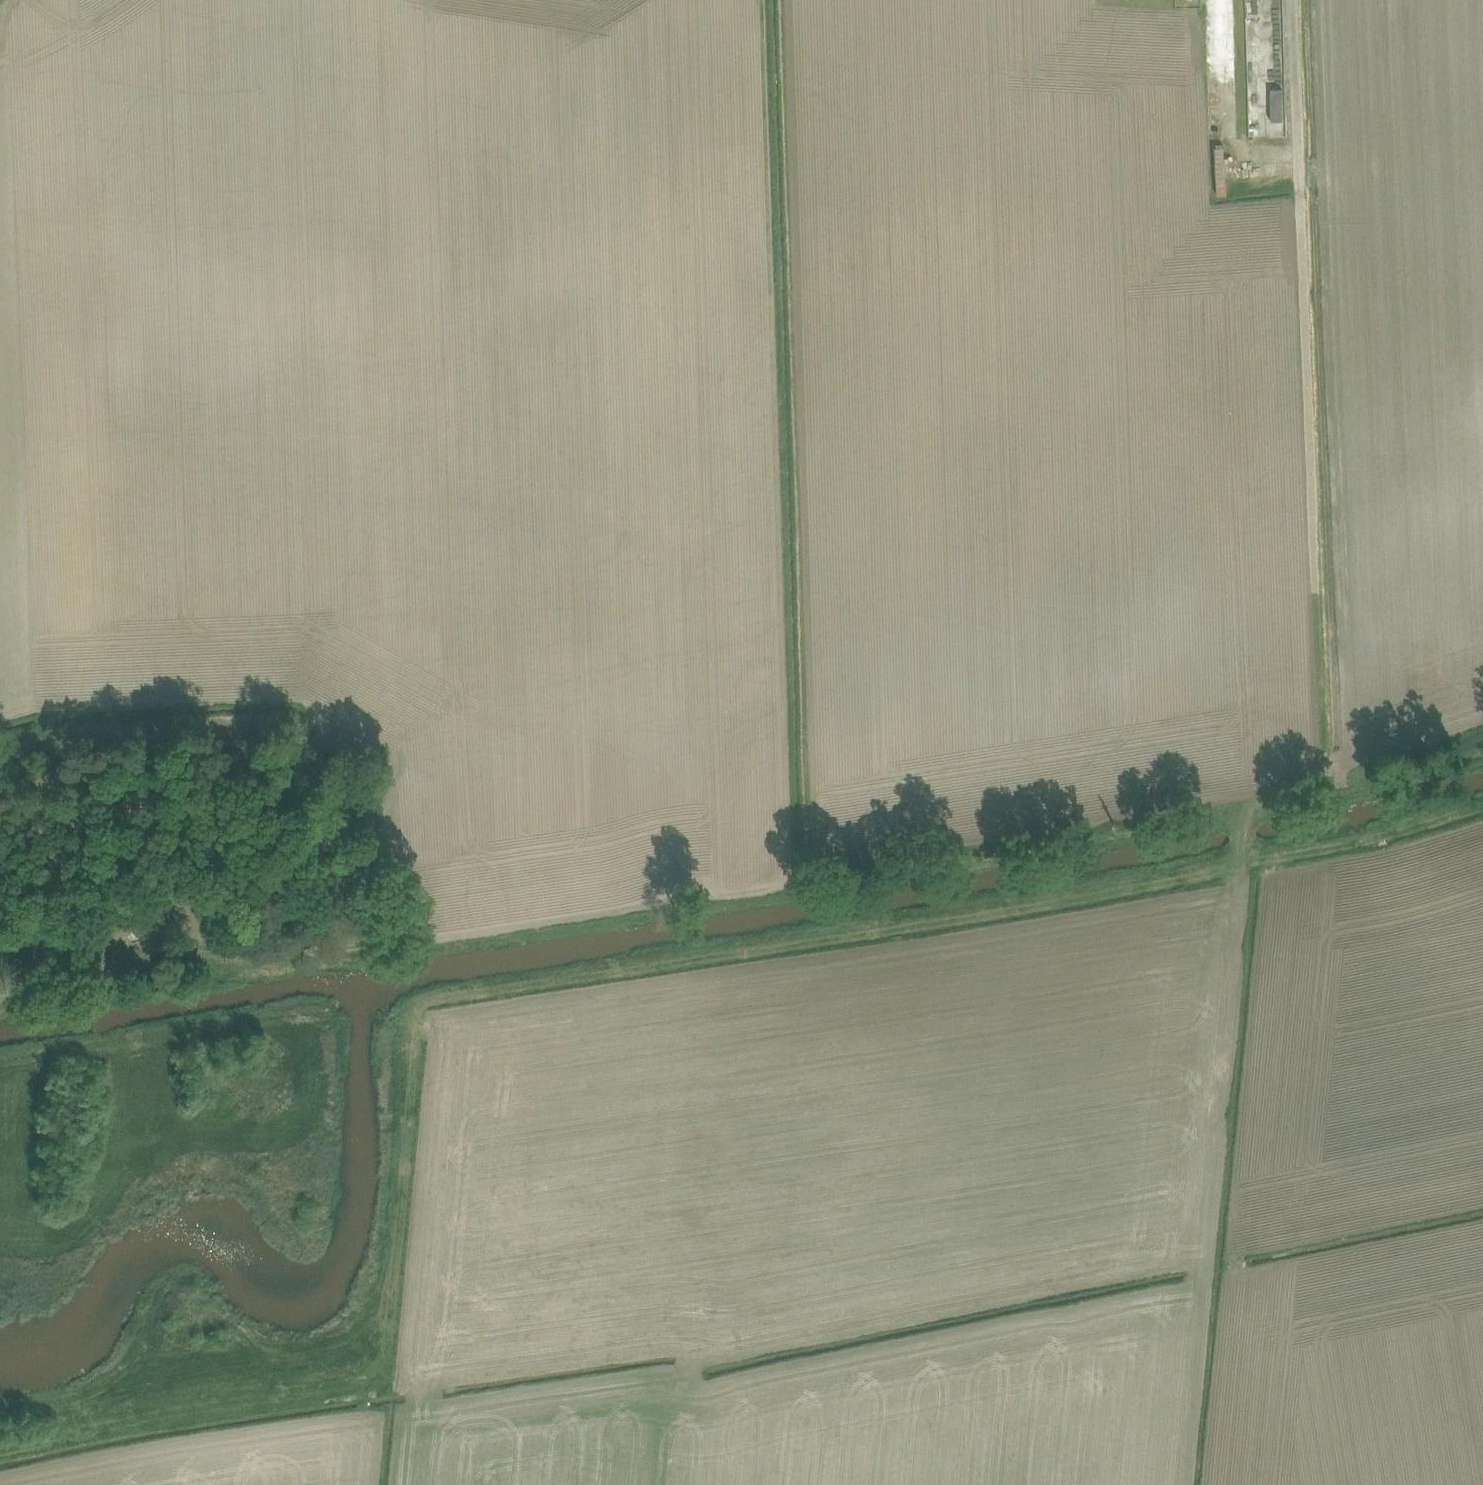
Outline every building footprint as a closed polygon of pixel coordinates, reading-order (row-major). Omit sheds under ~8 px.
[(1228,194),(1226,145),(1215,145),(1217,194),(1228,194)]
